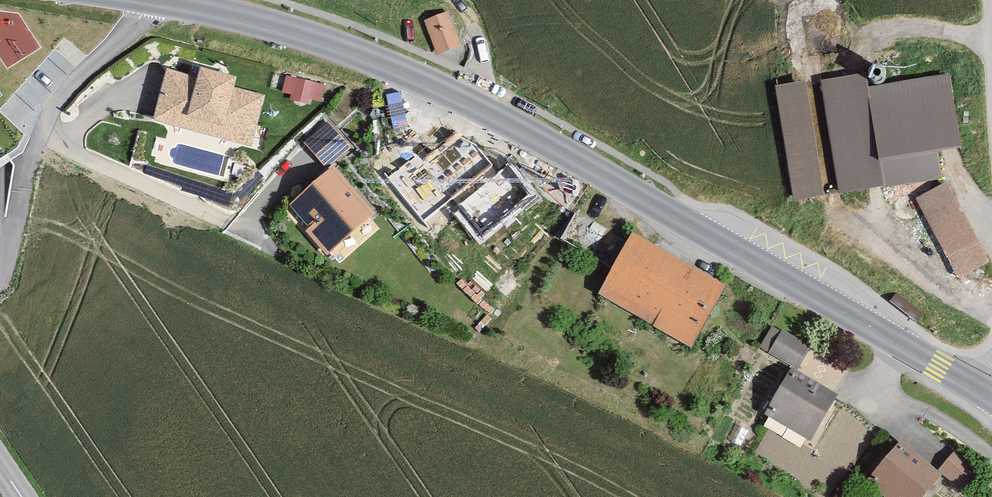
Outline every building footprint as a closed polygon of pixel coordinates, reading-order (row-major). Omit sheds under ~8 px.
[(449,12),(427,21),(439,55),(462,47),(449,12)] [(870,73),(870,76),(872,78),(874,80),(877,81),(880,81),(882,80),(885,79),(886,77),(887,74),(887,71),(886,68),(885,66),(882,65),(879,64),(877,64),(874,65),(872,67),(870,70),(870,73)] [(167,72),(155,122),(249,146),(262,97),(233,90),(234,82),(197,73),(195,79),(167,72)] [(326,82),(286,75),(283,93),(293,95),(292,101),(312,104),(313,101),(322,102),(326,82)] [(865,77),(824,83),(842,191),(938,176),(934,148),(958,144),(948,79),(898,87),(867,92),(865,77)] [(823,194),(804,85),(778,89),(797,198),(823,194)] [(378,168),(424,228),(454,206),(479,238),(533,197),(471,116),(426,150),(417,139),(378,168)] [(330,123),(305,142),(324,167),(349,147),(330,123)] [(378,214),(342,165),(289,204),(325,253),(378,214)] [(948,183),(917,199),(959,280),(990,264),(948,183)] [(734,292),(633,235),(598,297),(699,355),(734,292)] [(808,346),(783,332),(772,352),(797,366),(808,346)] [(792,370),(767,415),(813,441),(839,396),(792,370)] [(867,482),(885,496),(928,496),(946,475),(939,469),(903,440),(867,482)] [(955,450),(939,469),(946,475),(965,491),(981,471),(955,450)]
